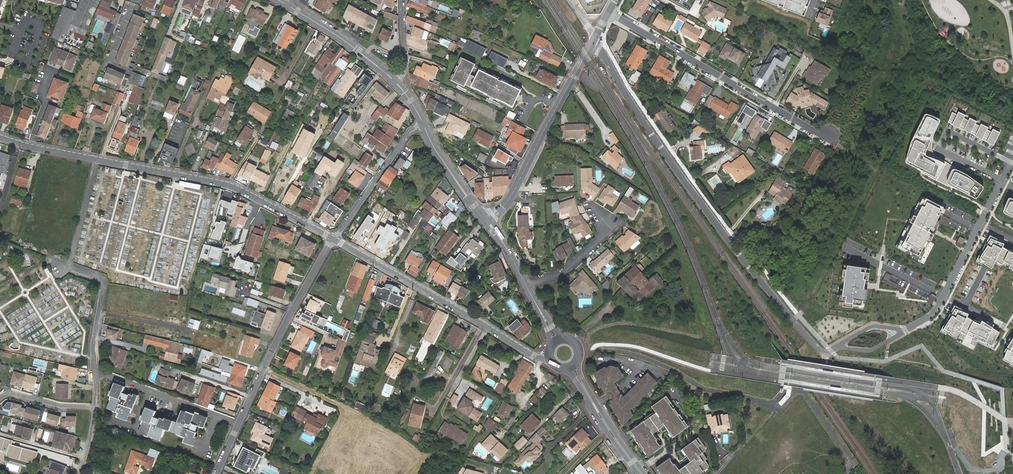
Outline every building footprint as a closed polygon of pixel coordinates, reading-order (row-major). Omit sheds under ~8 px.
[(76,40),(84,44),(91,26),(90,25),(101,0),(82,0),(80,5),(77,11),(64,6),(62,12),(52,37),(64,43),(68,33),(77,37),(76,40)] [(97,14),(113,20),(111,25),(109,24),(104,37),(109,39),(111,33),(114,34),(122,14),(110,9),(113,0),(103,0),(97,14)] [(143,8),(151,12),(152,9),(154,9),(158,0),(146,0),(143,8)] [(172,0),(167,0),(162,12),(171,15),(176,1),(172,0)] [(181,13),(191,17),(196,3),(199,4),(200,0),(186,0),(181,13)] [(194,15),(199,17),(205,0),(201,0),(197,10),(196,10),(194,15)] [(221,0),(211,0),(209,5),(217,8),(219,4),(221,0)] [(227,10),(230,11),(231,8),(237,10),(238,8),(240,10),(245,0),(232,0),(227,10)] [(326,0),(319,0),(318,1),(319,2),(318,3),(315,2),(313,5),(325,11),(327,7),(331,9),(333,4),(332,4),(326,0)] [(373,1),(380,4),(378,9),(381,10),(384,0),(373,0),(373,1)] [(439,14),(440,11),(426,6),(415,1),(412,0),(409,0),(407,6),(430,15),(432,11),(439,14)] [(803,16),(809,0),(761,0),(803,16)] [(637,8),(635,6),(632,11),(641,16),(647,5),(640,1),(637,8)] [(707,21),(711,20),(715,18),(721,21),(725,11),(707,4),(706,7),(707,8),(709,9),(708,12),(706,12),(704,17),(706,22),(707,21)] [(359,10),(349,5),(346,12),(343,17),(353,22),(359,10)] [(832,11),(824,8),(822,15),(819,13),(816,21),(826,25),(832,11)] [(263,25),(267,17),(253,10),(251,12),(250,12),(249,15),(249,16),(248,19),(250,19),(248,24),(252,25),(248,33),(257,38),(261,30),(257,28),(259,23),(263,25)] [(368,15),(359,10),(353,22),(362,27),(368,15)] [(398,21),(398,16),(386,11),(385,16),(398,21)] [(445,20),(447,14),(440,11),(439,14),(438,17),(445,20)] [(145,18),(135,14),(116,62),(129,67),(132,58),(130,57),(133,48),(136,49),(139,41),(136,40),(140,31),(142,32),(145,24),(143,23),(145,18)] [(653,24),(666,31),(672,21),(659,14),(653,24)] [(377,20),(368,15),(362,27),(373,32),(377,20)] [(408,15),(406,20),(419,26),(429,29),(430,28),(434,30),(435,27),(425,22),(408,15)] [(701,32),(685,23),(680,31),(697,40),(701,32)] [(298,31),(286,24),(279,36),(276,42),(287,49),(288,46),(291,42),(292,43),(298,31)] [(421,38),(423,30),(418,28),(416,27),(413,26),(411,34),(421,38)] [(392,33),(383,29),(379,39),(383,40),(383,39),(388,42),(392,33)] [(406,33),(407,44),(423,50),(427,41),(421,38),(411,34),(406,33)] [(326,38),(321,35),(316,44),(313,43),(307,53),(314,57),(320,47),(321,47),(326,38)] [(536,35),(533,42),(552,51),(552,50),(549,44),(547,42),(548,41),(536,35)] [(176,42),(165,38),(152,71),(159,74),(168,50),(172,51),(176,42)] [(76,40),(73,47),(82,50),(84,44),(76,40)] [(487,49),(468,40),(463,49),(482,58),(487,49)] [(709,46),(702,41),(698,49),(705,53),(709,46)] [(552,51),(533,42),(532,44),(539,48),(540,48),(543,50),(539,58),(558,67),(562,59),(553,54),(551,53),(552,51)] [(726,44),(721,52),(733,59),(733,61),(738,64),(743,54),(726,44)] [(636,68),(642,57),(645,53),(646,51),(637,46),(627,63),(636,68)] [(801,54),(804,49),(798,46),(795,52),(801,55),(801,54)] [(323,73),(321,77),(325,79),(328,74),(331,69),(345,50),(342,48),(331,63),(330,63),(329,65),(327,67),(326,68),(323,73)] [(782,69),(790,55),(788,53),(786,56),(782,54),(784,51),(777,48),(776,50),(771,48),(766,58),(771,60),(769,63),(773,66),(774,65),(782,69)] [(58,65),(64,52),(55,49),(50,63),(57,66),(58,65)] [(808,58),(811,54),(804,49),(801,54),(808,58)] [(330,63),(336,55),(328,50),(319,63),(316,68),(320,71),(323,73),(326,68),(325,67),(327,64),(329,65),(330,63)] [(509,59),(492,51),(487,61),(504,69),(509,59)] [(71,71),(77,57),(64,52),(58,65),(64,67),(63,68),(71,71)] [(725,57),(733,61),(733,59),(721,52),(719,56),(724,59),(725,57)] [(669,62),(660,57),(650,73),(666,82),(672,73),(665,68),(669,62)] [(272,76),(274,72),(276,67),(259,58),(250,74),(259,79),(260,76),(269,81),(272,76)] [(500,77),(494,75),(493,76),(486,72),(486,71),(481,68),(480,70),(474,67),(476,64),(463,58),(460,63),(459,66),(456,72),(455,74),(452,80),(465,87),(465,85),(484,94),(483,96),(482,95),(481,97),(486,99),(487,96),(513,108),(517,99),(522,88),(516,85),(515,87),(508,83),(508,82),(503,79),(502,80),(499,79),(500,77)] [(342,59),(326,82),(330,85),(342,69),(344,70),(345,69),(349,64),(342,59)] [(828,70),(813,61),(806,73),(804,71),(801,76),(814,84),(818,78),(821,73),(824,76),(828,70)] [(768,64),(749,67),(750,74),(759,73),(764,75),(765,77),(764,80),(765,86),(773,84),(771,71),(771,70),(773,66),(769,63),(768,64)] [(417,67),(414,75),(424,79),(425,76),(430,78),(431,75),(434,76),(436,71),(431,69),(432,67),(426,65),(424,70),(422,69),(417,67)] [(359,76),(364,69),(360,66),(360,67),(358,66),(356,66),(352,72),(358,75),(359,76)] [(126,74),(109,68),(104,78),(109,80),(108,82),(116,85),(117,83),(121,85),(126,74)] [(344,70),(333,87),(341,93),(344,89),(347,92),(358,75),(352,72),(349,69),(348,71),(345,69),(344,70)] [(558,77),(543,70),(539,79),(553,86),(558,77)] [(159,74),(152,71),(150,76),(167,82),(169,78),(159,74)] [(637,81),(642,74),(637,71),(635,74),(632,76),(630,79),(636,82),(637,81)] [(696,81),(693,80),(695,77),(686,71),(680,81),(689,87),(691,84),(693,85),(696,81)] [(437,88),(438,85),(428,81),(424,79),(414,75),(409,72),(410,79),(415,81),(414,83),(419,85),(427,88),(429,85),(437,88)] [(142,76),(137,74),(134,73),(130,82),(138,86),(142,76)] [(373,80),(366,74),(360,82),(367,88),(373,80)] [(179,75),(175,88),(183,90),(186,77),(179,75)] [(225,84),(220,82),(216,80),(210,92),(212,93),(211,95),(209,94),(208,98),(214,101),(216,97),(221,99),(223,94),(226,96),(233,80),(226,76),(224,80),(227,81),(225,84)] [(183,103),(180,112),(190,116),(193,111),(200,93),(198,92),(200,88),(200,89),(204,81),(197,78),(194,84),(198,86),(196,91),(192,89),(186,104),(183,103)] [(69,84),(56,79),(50,97),(62,102),(69,84)] [(705,86),(696,81),(693,85),(686,97),(695,103),(705,86)] [(41,84),(34,82),(31,92),(37,94),(41,84)] [(377,82),(366,95),(370,98),(373,94),(382,102),(390,93),(377,82)] [(367,88),(363,85),(357,94),(360,96),(367,88)] [(710,93),(712,88),(706,85),(704,90),(710,93)] [(785,100),(794,105),(796,101),(800,103),(810,101),(823,109),(827,102),(810,92),(809,93),(808,91),(803,92),(802,86),(796,87),(798,95),(796,95),(790,92),(785,100)] [(144,90),(135,87),(129,102),(138,105),(144,90)] [(299,91),(293,103),(298,105),(304,94),(299,91)] [(123,94),(118,92),(114,103),(119,105),(123,94)] [(427,107),(434,111),(438,102),(438,101),(431,98),(432,97),(428,95),(424,102),(428,104),(427,107)] [(737,105),(730,101),(728,105),(714,97),(714,98),(709,95),(704,104),(726,116),(730,109),(733,111),(737,105)] [(447,99),(441,96),(439,99),(438,101),(438,102),(444,105),(447,99)] [(179,104),(171,100),(166,112),(174,115),(175,115),(179,104)] [(233,104),(228,102),(227,104),(225,107),(227,109),(232,111),(235,105),(233,104)] [(261,119),(260,120),(265,122),(272,112),(255,102),(249,111),(257,116),(261,119)] [(438,102),(434,111),(444,115),(448,107),(444,105),(438,102)] [(92,118),(104,123),(108,113),(109,113),(111,106),(104,103),(102,110),(95,108),(92,118)] [(225,107),(227,104),(223,103),(217,114),(223,117),(227,109),(225,107)] [(397,104),(389,114),(403,123),(410,111),(397,104)] [(3,105),(0,114),(0,120),(8,124),(14,109),(3,105)] [(55,129),(58,120),(54,119),(58,107),(50,105),(38,136),(46,139),(50,127),(55,129)] [(754,114),(756,111),(745,105),(738,117),(743,120),(746,115),(753,119),(756,115),(754,114)] [(33,110),(25,108),(24,111),(22,110),(17,123),(19,124),(17,127),(24,130),(25,126),(26,127),(33,110)] [(383,117),(384,118),(387,113),(381,108),(375,116),(378,119),(381,115),(383,117)] [(229,119),(233,111),(232,111),(227,109),(223,117),(223,118),(222,119),(218,117),(216,122),(214,121),(213,125),(225,131),(231,120),(229,119)] [(663,110),(657,114),(669,133),(676,128),(668,115),(667,115),(663,110)] [(957,114),(952,112),(948,122),(950,123),(952,124),(954,126),(955,127),(959,128),(964,118),(966,115),(958,111),(957,114)] [(174,115),(166,112),(164,117),(172,120),(174,115)] [(81,119),(65,113),(62,121),(66,122),(65,123),(78,128),(81,119)] [(350,116),(345,113),(329,137),(334,140),(350,116)] [(931,115),(926,113),(925,113),(924,114),(913,138),(911,141),(905,159),(905,161),(906,163),(915,168),(922,172),(936,180),(943,184),(952,187),(957,189),(975,198),(976,198),(977,197),(983,189),(984,187),(983,186),(968,174),(960,171),(947,163),(935,155),(934,153),(932,150),(932,146),(932,144),(933,136),(938,123),(939,120),(939,119),(938,118),(931,115)] [(403,123),(389,114),(384,121),(388,123),(398,130),(403,123)] [(510,121),(512,118),(506,115),(502,124),(505,126),(508,120),(510,121)] [(761,118),(756,115),(753,119),(746,132),(751,136),(754,137),(760,127),(764,120),(761,118)] [(968,120),(964,118),(959,128),(960,128),(961,129),(964,129),(965,131),(967,131),(971,132),(975,124),(977,121),(970,117),(968,120)] [(467,133),(467,132),(471,125),(456,118),(452,126),(467,133)] [(767,131),(771,123),(762,118),(761,118),(764,120),(760,127),(767,131)] [(127,124),(120,122),(119,125),(118,124),(113,138),(116,139),(118,140),(121,141),(127,128),(125,127),(127,124)] [(512,122),(509,128),(522,135),(526,129),(512,122)] [(398,130),(388,123),(383,132),(393,138),(396,133),(398,130)] [(980,126),(975,124),(971,132),(973,134),(975,135),(978,138),(981,139),(982,139),(987,129),(988,127),(981,123),(980,126)] [(586,125),(565,126),(566,137),(586,137),(586,125)] [(248,137),(249,138),(254,131),(247,126),(238,141),(245,145),(248,141),(247,140),(248,137)] [(705,129),(698,126),(693,129),(702,135),(705,129)] [(383,132),(378,128),(374,136),(388,147),(393,138),(383,132)] [(991,132),(987,129),(982,139),(985,140),(987,141),(986,141),(989,144),(990,144),(994,145),(1000,132),(993,128),(991,132)] [(198,129),(194,137),(204,141),(208,133),(198,129)] [(475,136),(490,143),(494,136),(478,129),(475,136)] [(514,138),(509,147),(514,150),(521,136),(508,129),(507,131),(506,134),(511,137),(514,138)] [(316,135),(305,130),(294,151),(305,156),(316,135)] [(792,142),(775,132),(769,142),(786,151),(792,142)] [(363,142),(366,144),(368,145),(369,142),(374,136),(369,133),(363,142)] [(396,133),(393,138),(398,142),(402,137),(396,133)] [(388,147),(374,136),(369,142),(384,152),(388,147)] [(488,147),(490,143),(475,136),(473,139),(488,147)] [(139,141),(131,138),(126,151),(134,154),(139,141)] [(207,144),(216,148),(219,142),(210,138),(207,144)] [(116,150),(119,143),(117,142),(118,140),(116,139),(115,141),(112,140),(109,147),(116,150)] [(276,150),(279,144),(273,141),(270,147),(276,150)] [(167,143),(160,159),(170,163),(173,164),(180,149),(176,147),(167,143)] [(701,147),(704,147),(704,143),(690,144),(691,161),(701,161),(701,152),(701,147)] [(608,150),(603,156),(616,167),(623,158),(617,152),(619,150),(614,145),(611,148),(614,151),(612,153),(608,150)] [(1005,157),(1008,150),(997,145),(993,151),(1005,157)] [(272,152),(266,149),(261,161),(266,163),(272,152)] [(824,154),(815,149),(804,167),(813,172),(824,154)] [(407,158),(412,162),(418,154),(414,150),(407,158)] [(0,152),(0,172),(4,173),(9,155),(0,152)] [(355,159),(353,162),(362,168),(365,170),(374,157),(373,157),(367,153),(361,163),(355,159)] [(487,156),(480,153),(477,159),(484,162),(487,156)] [(1001,169),(1004,162),(987,155),(984,162),(1001,169)] [(206,159),(202,167),(209,170),(212,169),(215,170),(220,159),(214,156),(212,159),(213,160),(212,162),(206,159)] [(233,173),(238,165),(229,159),(225,157),(218,169),(222,171),(223,169),(227,171),(228,170),(233,173)] [(335,163),(325,157),(315,172),(318,174),(322,176),(325,171),(336,178),(345,163),(338,159),(335,163)] [(377,162),(382,165),(386,159),(381,157),(377,162)] [(397,164),(401,167),(399,170),(399,171),(406,161),(401,158),(397,164)] [(753,174),(741,158),(730,166),(728,163),(723,167),(729,174),(731,173),(735,178),(744,180),(753,174)] [(250,180),(255,170),(256,167),(245,161),(237,174),(249,181),(250,180)] [(504,169),(503,173),(507,173),(509,164),(505,161),(502,161),(500,169),(504,169)] [(362,168),(353,162),(350,168),(356,172),(350,181),(358,187),(365,176),(359,172),(362,168)] [(478,172),(466,164),(461,167),(468,178),(478,172)] [(391,166),(388,170),(396,176),(399,172),(391,166)] [(31,172),(21,168),(16,184),(27,187),(31,172)] [(590,193),(595,196),(601,188),(594,183),(593,169),(583,169),(584,189),(587,189),(591,191),(590,193)] [(255,170),(250,180),(263,186),(269,176),(255,170)] [(388,170),(378,185),(386,191),(396,176),(388,170)] [(315,172),(307,184),(313,188),(317,183),(313,181),(318,174),(315,172)] [(775,199),(782,202),(782,201),(786,203),(793,191),(790,189),(788,191),(782,187),(785,182),(777,177),(773,184),(769,192),(777,197),(775,199)] [(572,178),(555,178),(555,188),(573,187),(572,178)] [(477,196),(485,195),(484,181),(484,180),(483,179),(478,179),(478,182),(476,183),(477,196)] [(492,180),(492,182),(493,195),(504,194),(511,180),(497,179),(497,180),(492,180)] [(294,205),(303,191),(297,188),(300,184),(295,181),(285,198),(291,201),(290,203),(294,205)] [(489,181),(484,181),(485,195),(493,195),(492,182),(489,182),(489,181)] [(856,191),(844,183),(839,190),(851,198),(856,191)] [(621,194),(608,186),(600,199),(607,203),(608,202),(609,200),(610,201),(609,202),(614,205),(621,194)] [(350,194),(342,188),(335,198),(343,204),(350,194)] [(448,196),(438,188),(431,196),(442,204),(448,196)] [(24,199),(13,196),(12,201),(13,201),(12,203),(21,205),(22,204),(22,203),(25,204),(27,199),(24,198),(24,199)] [(442,204),(431,196),(423,206),(433,215),(442,204)] [(625,196),(617,209),(620,211),(622,209),(626,211),(628,213),(628,214),(632,217),(639,206),(634,203),(631,202),(628,200),(629,199),(625,196)] [(945,208),(923,197),(912,220),(898,248),(919,259),(934,231),(943,212),(945,208)] [(1011,197),(1009,198),(1008,199),(1004,207),(1004,209),(1003,211),(1004,213),(1012,217),(1012,198),(1011,197)] [(318,201),(313,199),(312,202),(303,198),(300,206),(313,212),(318,201)] [(231,203),(222,199),(220,204),(230,208),(227,215),(233,217),(239,202),(233,199),(231,203)] [(405,199),(402,205),(406,208),(410,202),(405,199)] [(571,212),(579,209),(575,199),(560,204),(563,210),(564,214),(571,212)] [(233,217),(231,226),(236,228),(238,223),(239,221),(246,223),(246,221),(249,218),(242,216),(241,215),(243,208),(244,209),(246,204),(239,202),(233,217)] [(344,210),(331,202),(328,207),(326,211),(325,211),(320,218),(329,225),(331,223),(334,225),(336,222),(333,220),(337,213),(340,216),(344,210)] [(563,210),(560,204),(560,202),(554,204),(555,213),(563,210)] [(417,212),(414,217),(419,222),(423,217),(428,221),(433,215),(423,206),(420,210),(419,210),(417,212)] [(520,214),(520,227),(530,227),(529,208),(523,208),(524,214),(520,214)] [(464,212),(461,209),(455,215),(458,218),(464,212)] [(402,219),(406,213),(401,210),(397,216),(402,219)] [(454,222),(458,218),(455,215),(451,212),(447,216),(447,215),(441,222),(448,228),(453,221),(454,222)] [(589,228),(588,225),(586,221),(585,222),(582,215),(581,215),(573,218),(575,222),(571,225),(575,234),(582,231),(585,237),(587,236),(591,234),(593,233),(590,228),(589,228)] [(392,229),(396,223),(384,216),(381,221),(392,229)] [(419,222),(414,217),(410,223),(408,227),(413,230),(419,222)] [(226,222),(217,219),(211,238),(220,241),(226,222)] [(373,241),(381,246),(390,232),(376,222),(368,233),(375,238),(373,241)] [(433,228),(423,222),(419,229),(423,232),(425,228),(431,232),(433,228)] [(291,231),(272,226),(270,235),(294,242),(296,236),(290,234),(291,231)] [(406,240),(410,233),(398,227),(395,234),(406,240)] [(530,227),(520,227),(520,229),(521,233),(521,239),(523,239),(523,247),(528,247),(528,243),(528,239),(533,239),(534,239),(533,232),(531,232),(531,227),(530,227)] [(266,231),(255,228),(247,254),(258,257),(266,231)] [(460,237),(450,230),(437,248),(446,255),(460,237)] [(642,237),(630,230),(626,233),(627,235),(625,237),(623,239),(620,239),(616,242),(625,252),(642,237)] [(988,235),(973,261),(992,268),(995,265),(999,267),(1001,264),(1012,270),(1012,251),(1010,249),(1009,251),(1002,246),(1003,243),(996,240),(997,239),(988,235)] [(574,249),(577,247),(572,237),(568,239),(570,242),(557,249),(554,251),(559,260),(562,259),(569,256),(568,255),(575,252),(574,249)] [(316,244),(303,238),(297,249),(310,256),(316,244)] [(456,260),(452,256),(447,262),(459,269),(473,252),(477,255),(483,248),(473,240),(469,245),(468,244),(456,260)] [(224,249),(223,249),(213,246),(204,244),(200,258),(201,258),(208,260),(209,257),(219,260),(224,249)] [(616,256),(610,249),(602,256),(603,257),(601,258),(601,257),(595,262),(595,261),(591,264),(597,270),(599,268),(602,268),(605,265),(607,265),(610,263),(610,261),(616,256)] [(413,251),(411,253),(422,260),(425,256),(420,253),(417,253),(413,251)] [(422,260),(411,253),(406,261),(413,265),(409,272),(416,276),(419,269),(417,268),(422,260)] [(503,267),(498,255),(490,266),(495,277),(496,279),(505,276),(506,275),(503,268),(503,267)] [(240,256),(237,258),(234,268),(247,272),(248,273),(252,272),(250,267),(253,266),(254,263),(242,260),(240,256)] [(291,265),(281,261),(275,278),(285,281),(291,265)] [(452,271),(435,262),(430,270),(437,274),(435,278),(444,284),(452,271)] [(358,263),(348,289),(357,292),(367,266),(358,263)] [(868,285),(870,268),(842,265),(836,306),(864,310),(868,285)] [(618,282),(633,297),(632,298),(636,302),(663,281),(657,274),(648,281),(641,273),(637,267),(636,266),(618,282)] [(576,282),(576,281),(571,286),(577,294),(585,287),(591,294),(598,287),(584,271),(580,274),(582,276),(578,280),(576,282)] [(228,287),(228,289),(236,292),(237,290),(235,289),(237,282),(231,280),(231,278),(216,274),(213,282),(220,284),(221,284),(220,285),(228,287)] [(371,279),(364,299),(368,300),(375,281),(375,280),(376,275),(373,274),(372,279),(371,279)] [(496,279),(495,277),(490,279),(495,284),(506,279),(505,276),(496,279)] [(604,285),(611,293),(612,283),(609,280),(604,285)] [(470,293),(472,290),(467,287),(461,283),(456,281),(450,291),(465,300),(470,293)] [(287,289),(271,284),(269,294),(284,298),(287,289)] [(384,289),(378,286),(374,296),(378,298),(378,299),(381,300),(381,299),(388,302),(392,292),(395,285),(394,285),(393,284),(392,284),(390,284),(388,284),(386,284),(384,289)] [(395,285),(392,292),(388,302),(394,304),(394,305),(397,306),(401,307),(405,297),(399,295),(401,289),(400,289),(399,288),(398,287),(397,286),(396,286),(395,285)] [(495,299),(490,293),(479,302),(484,308),(495,299)] [(342,314),(343,311),(340,309),(345,297),(341,295),(334,310),(342,314)] [(325,302),(314,297),(313,300),(312,299),(307,309),(316,313),(321,304),(323,305),(325,302)] [(257,308),(260,302),(250,298),(247,304),(257,308)] [(423,320),(429,324),(436,312),(418,303),(413,312),(424,318),(423,320)] [(962,309),(954,305),(951,312),(953,312),(951,315),(950,314),(947,320),(948,321),(945,326),(944,326),(940,332),(945,334),(947,330),(950,332),(949,335),(956,339),(959,333),(966,337),(967,335),(973,338),(977,340),(977,341),(984,345),(985,342),(988,344),(987,346),(993,349),(997,342),(995,341),(999,333),(992,328),(994,325),(987,321),(986,323),(982,320),(981,322),(974,319),(973,321),(967,317),(969,314),(961,310),(962,309)] [(270,331),(277,313),(269,310),(267,315),(257,311),(252,325),(259,327),(259,326),(262,327),(262,328),(270,331)] [(323,318),(307,310),(306,314),(304,313),(303,315),(302,315),(300,319),(313,326),(315,321),(321,323),(323,318)] [(448,315),(439,310),(424,339),(433,344),(448,315)] [(353,322),(357,324),(361,315),(358,313),(353,322)] [(191,318),(189,327),(199,330),(201,321),(191,318)] [(348,330),(351,323),(344,319),(341,326),(347,329),(348,330)] [(377,320),(373,328),(380,331),(384,323),(377,320)] [(521,323),(518,321),(510,328),(520,339),(528,332),(531,329),(524,320),(521,323)] [(455,325),(446,341),(459,348),(468,332),(455,325)] [(120,328),(110,326),(107,338),(117,340),(120,328)] [(302,326),(292,347),(301,352),(309,336),(311,337),(314,332),(302,326)] [(348,330),(347,329),(343,339),(347,341),(351,331),(348,330)] [(363,344),(356,363),(361,365),(361,363),(370,366),(370,368),(375,370),(382,351),(376,348),(376,345),(380,335),(368,330),(364,341),(365,341),(364,344),(363,344)] [(251,350),(252,348),(253,343),(257,345),(258,339),(245,335),(243,340),(245,341),(240,355),(251,358),(253,350),(251,350)] [(1010,337),(1007,345),(1009,345),(1004,352),(1006,353),(1003,360),(1011,364),(1010,366),(1012,367),(1012,338),(1010,337)] [(338,345),(345,348),(347,341),(343,339),(341,338),(338,345)] [(178,355),(181,343),(169,340),(166,351),(167,352),(166,359),(178,362),(180,355),(178,355)] [(223,353),(230,354),(234,342),(227,340),(223,353)] [(312,357),(315,358),(318,350),(320,344),(317,343),(315,348),(312,357)] [(124,350),(112,345),(110,350),(112,351),(114,351),(113,356),(111,356),(108,362),(122,367),(128,351),(124,350)] [(329,365),(334,366),(336,361),(337,357),(341,358),(345,348),(338,346),(337,350),(325,346),(321,356),(324,357),(321,364),(322,367),(326,369),(328,367),(329,365)] [(210,356),(212,352),(202,349),(198,361),(207,364),(209,356),(210,356)] [(441,350),(428,374),(430,375),(443,352),(441,350)] [(300,357),(291,352),(285,364),(295,369),(300,357)] [(396,354),(386,372),(391,375),(392,372),(396,374),(400,367),(401,367),(406,359),(396,354)] [(482,355),(477,363),(481,365),(495,374),(500,366),(482,355)] [(517,374),(507,388),(516,394),(534,367),(523,360),(515,373),(517,374)] [(69,365),(60,363),(59,369),(65,370),(63,378),(75,381),(78,367),(69,365)] [(232,373),(244,377),(248,367),(236,363),(232,373)] [(480,367),(476,365),(470,375),(478,380),(479,379),(478,377),(479,376),(477,372),(480,368),(480,367)] [(605,367),(600,370),(594,374),(595,375),(598,380),(600,381),(602,384),(601,386),(605,393),(616,386),(614,382),(619,379),(618,376),(621,374),(617,368),(610,366),(609,366),(609,369),(607,371),(606,369),(605,367)] [(229,382),(232,373),(223,370),(221,374),(202,367),(200,374),(228,384),(229,382)] [(170,371),(162,368),(156,383),(172,389),(175,380),(168,377),(170,371)] [(23,387),(26,375),(15,371),(11,383),(23,387)] [(241,386),(244,377),(232,373),(229,382),(241,386)] [(621,421),(623,425),(628,420),(633,415),(630,411),(629,409),(633,405),(632,404),(635,402),(638,399),(646,392),(646,391),(649,387),(651,387),(656,382),(647,373),(644,376),(646,378),(637,387),(635,385),(629,391),(630,393),(624,399),(623,397),(621,394),(610,400),(614,407),(616,408),(623,419),(621,421)] [(38,377),(26,374),(26,375),(23,387),(34,390),(38,377)] [(638,382),(635,385),(637,387),(646,378),(644,376),(641,379),(638,382)] [(195,384),(183,379),(179,389),(192,394),(195,384)] [(502,379),(496,390),(502,393),(508,383),(502,379)] [(282,387),(271,382),(264,396),(275,401),(282,387)] [(125,386),(115,383),(111,395),(112,396),(108,408),(120,412),(118,416),(128,420),(133,408),(134,408),(139,395),(135,393),(134,396),(129,394),(128,399),(123,397),(123,396),(121,395),(125,386)] [(68,384),(57,384),(57,398),(68,398),(68,384)] [(215,388),(205,384),(197,404),(208,408),(215,388)] [(605,393),(610,400),(621,394),(616,386),(605,393)] [(476,409),(473,407),(472,403),(474,400),(478,399),(481,401),(484,397),(470,389),(464,399),(465,399),(463,403),(462,402),(457,409),(477,421),(481,415),(477,413),(476,409)] [(661,401),(666,396),(661,390),(648,403),(653,409),(653,408),(651,406),(658,399),(661,401)] [(237,399),(238,395),(228,391),(223,406),(233,409),(236,403),(237,399)] [(272,412),(277,402),(275,401),(264,396),(259,406),(272,412)] [(660,446),(659,444),(656,440),(657,439),(652,433),(664,425),(669,431),(668,431),(669,433),(672,438),(688,426),(682,418),(679,414),(676,410),(674,408),(675,408),(668,399),(666,396),(664,398),(661,401),(654,408),(653,409),(651,410),(629,432),(634,438),(635,437),(639,443),(638,444),(643,450),(644,449),(648,455),(650,454),(660,446)] [(653,408),(661,401),(658,399),(651,406),(653,408)] [(27,409),(21,407),(22,405),(9,401),(3,407),(17,411),(16,414),(25,416),(27,409)] [(504,402),(498,412),(508,417),(513,407),(504,402)] [(422,412),(424,413),(426,406),(416,403),(411,421),(419,423),(422,412)] [(38,420),(41,410),(27,406),(27,409),(25,416),(38,420)] [(156,411),(146,407),(142,419),(144,420),(139,432),(161,440),(166,429),(187,436),(185,441),(194,445),(198,437),(196,436),(197,432),(191,429),(194,423),(204,427),(208,417),(196,413),(195,414),(183,410),(178,422),(166,418),(165,419),(161,418),(158,423),(152,421),(156,411)] [(569,414),(562,407),(555,415),(558,419),(557,420),(560,423),(569,414)] [(613,408),(621,421),(623,419),(616,408),(614,407),(613,408)] [(318,417),(313,415),(308,412),(309,411),(302,408),(298,417),(305,420),(306,419),(310,421),(307,425),(308,428),(315,431),(316,428),(321,431),(323,426),(325,426),(329,418),(320,413),(319,415),(318,417)] [(58,425),(61,416),(49,412),(47,421),(58,425)] [(421,426),(424,413),(422,412),(419,423),(411,421),(411,423),(421,426)] [(532,414),(522,424),(520,426),(527,433),(531,432),(541,422),(532,414)] [(76,426),(77,416),(66,416),(66,418),(62,418),(62,425),(76,426)] [(707,417),(709,426),(713,425),(714,430),(717,429),(718,431),(725,430),(725,431),(730,430),(727,417),(712,420),(712,416),(707,417)] [(490,429),(495,422),(490,419),(485,426),(490,429)] [(257,422),(253,431),(255,432),(252,439),(270,447),(273,439),(264,435),(268,427),(257,422)] [(450,425),(445,422),(440,431),(445,434),(446,433),(462,443),(468,434),(458,428),(458,427),(455,425),(455,426),(451,424),(450,425)] [(33,429),(17,424),(15,431),(15,432),(24,435),(24,436),(31,438),(33,429)] [(584,448),(592,441),(587,436),(588,435),(582,428),(567,443),(573,449),(579,444),(584,448)] [(73,435),(61,431),(60,434),(58,434),(55,444),(71,448),(74,438),(72,438),(73,435)] [(416,432),(412,438),(419,442),(422,435),(416,432)] [(542,438),(537,433),(530,439),(533,441),(537,438),(540,441),(542,438)] [(499,442),(491,435),(490,436),(498,444),(499,442)] [(498,444),(490,436),(481,446),(489,453),(491,452),(498,459),(502,454),(504,454),(508,450),(499,442),(498,444)] [(515,445),(520,450),(528,441),(523,437),(515,445)] [(698,437),(682,449),(691,461),(679,469),(675,463),(674,464),(669,458),(657,467),(661,473),(660,473),(661,473),(699,473),(710,466),(705,460),(707,459),(702,453),(705,451),(700,445),(703,443),(698,437)] [(542,446),(537,441),(530,448),(530,452),(526,456),(522,455),(515,462),(519,466),(526,459),(535,459),(539,455),(538,453),(540,450),(542,448),(542,446)] [(38,452),(11,445),(7,455),(32,463),(34,457),(36,458),(38,452)] [(526,456),(530,452),(530,448),(529,447),(521,455),(522,455),(526,456)] [(150,448),(148,456),(133,450),(125,470),(136,473),(137,473),(139,468),(136,466),(138,461),(141,462),(141,463),(147,465),(146,467),(151,469),(155,458),(158,459),(161,452),(150,448)] [(259,463),(262,456),(264,457),(266,452),(258,448),(255,453),(246,448),(242,455),(244,456),(250,459),(259,463)] [(583,466),(586,469),(590,466),(593,469),(598,473),(601,473),(607,468),(605,466),(606,465),(598,455),(583,466)] [(246,469),(250,459),(244,456),(242,458),(241,458),(238,465),(246,469)] [(257,468),(259,463),(250,459),(246,469),(251,471),(253,466),(257,468)] [(65,465),(52,460),(50,468),(52,469),(50,473),(62,473),(65,465)]
